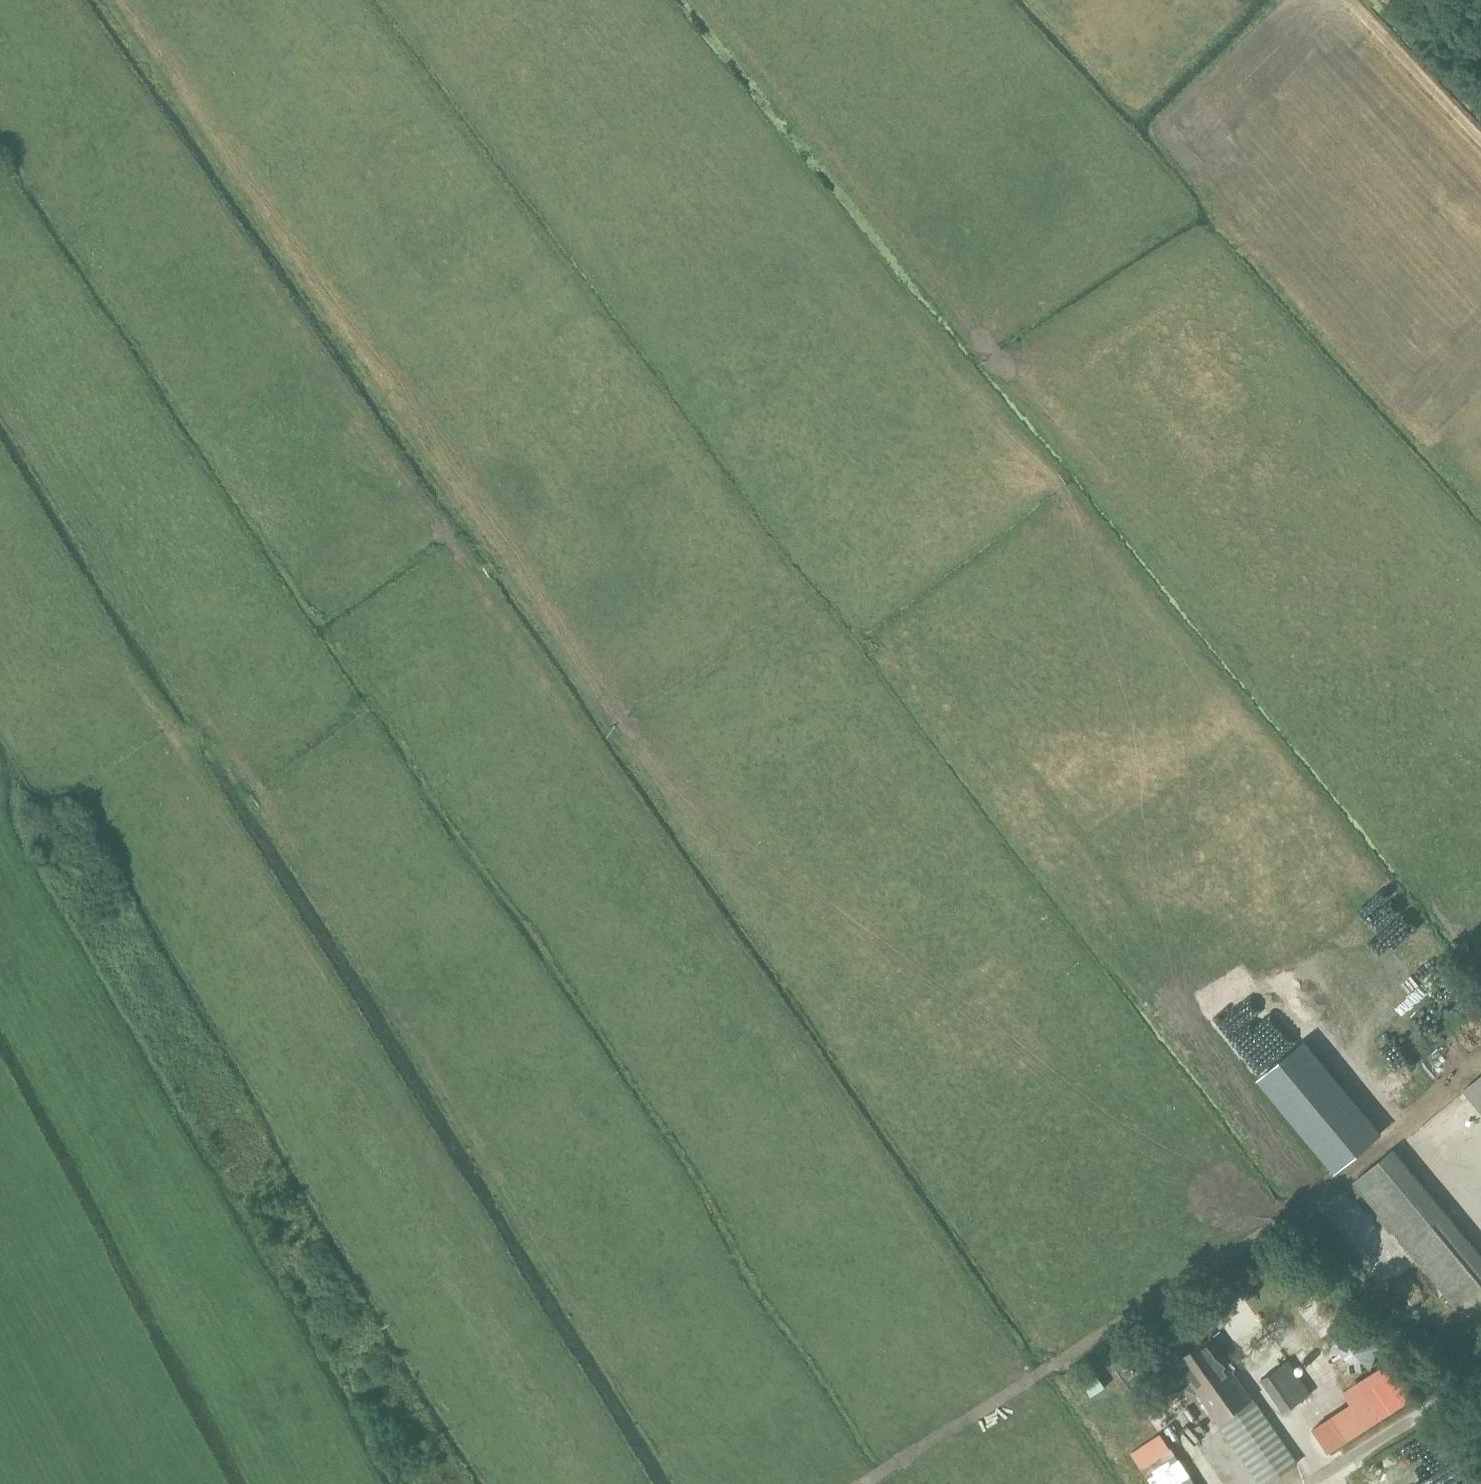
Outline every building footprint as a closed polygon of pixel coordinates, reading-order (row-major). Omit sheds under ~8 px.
[(1464,1090),(1480,1110),(1480,1076),(1464,1090)] [(1480,1282),(1480,1255),(1393,1149),(1353,1182),(1455,1304),(1480,1282)] [(1228,1306),(1234,1302),(1239,1299),(1229,1284),(1201,1303),(1215,1323),(1232,1312),(1228,1306)] [(1367,1327),(1341,1331),(1332,1356),(1348,1375),(1374,1371),(1382,1347),(1367,1327)] [(1295,1463),(1208,1338),(1176,1360),(1262,1483),(1264,1483),(1295,1463)] [(1118,1370),(1139,1360),(1131,1343),(1110,1354),(1118,1370)] [(1284,1411),(1311,1392),(1288,1360),(1261,1378),(1284,1411)] [(1327,1450),(1414,1396),(1393,1363),(1362,1382),(1370,1395),(1345,1411),(1349,1418),(1338,1425),(1332,1414),(1312,1426),(1327,1450)] [(1174,1450),(1163,1435),(1133,1454),(1148,1480),(1152,1483),(1198,1483),(1174,1450)]
